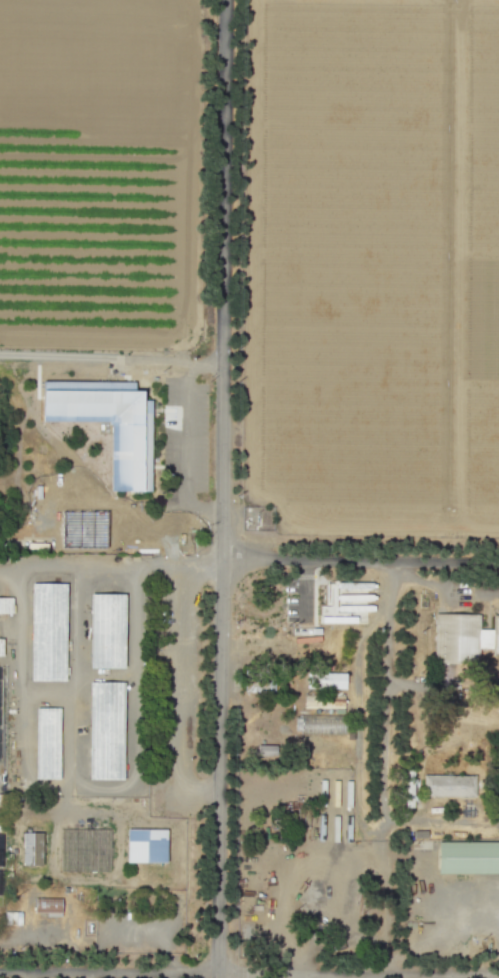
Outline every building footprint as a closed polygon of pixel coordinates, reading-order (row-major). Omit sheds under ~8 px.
[(42,379),(141,379),(143,399),(151,399),(151,490),(111,491),(109,423),(42,421),(42,379)] [(31,583),(66,583),(66,680),(31,680),(31,583)] [(90,595),(125,595),(125,669),(90,669),(90,595)] [(0,597),(0,613),(11,613),(12,597),(0,597)] [(494,613),(498,613),(498,653),(479,653),(479,663),(432,662),(433,611),(480,612),(480,631),(493,631),(494,613)] [(346,688),(345,672),(306,672),(307,689),(346,688)] [(123,681),(88,681),(88,778),(122,778),(123,681)] [(59,707),(34,707),(35,778),(59,778),(59,707)] [(301,734),(342,735),(343,715),(301,714),(301,734)] [(257,755),(276,755),(276,745),(258,744),(257,755)] [(405,769),(406,807),(416,807),(415,778),(413,778),(413,769),(405,769)] [(475,774),(423,775),(424,796),(476,795),(475,774)] [(166,829),(126,828),(126,861),(166,862),(166,829)] [(41,832),(22,832),(22,865),(41,865),(41,832)] [(436,839),(498,839),(498,875),(436,875),(436,839)] [(61,898),(34,898),(34,912),(46,912),(46,916),(60,916),(61,898)]
